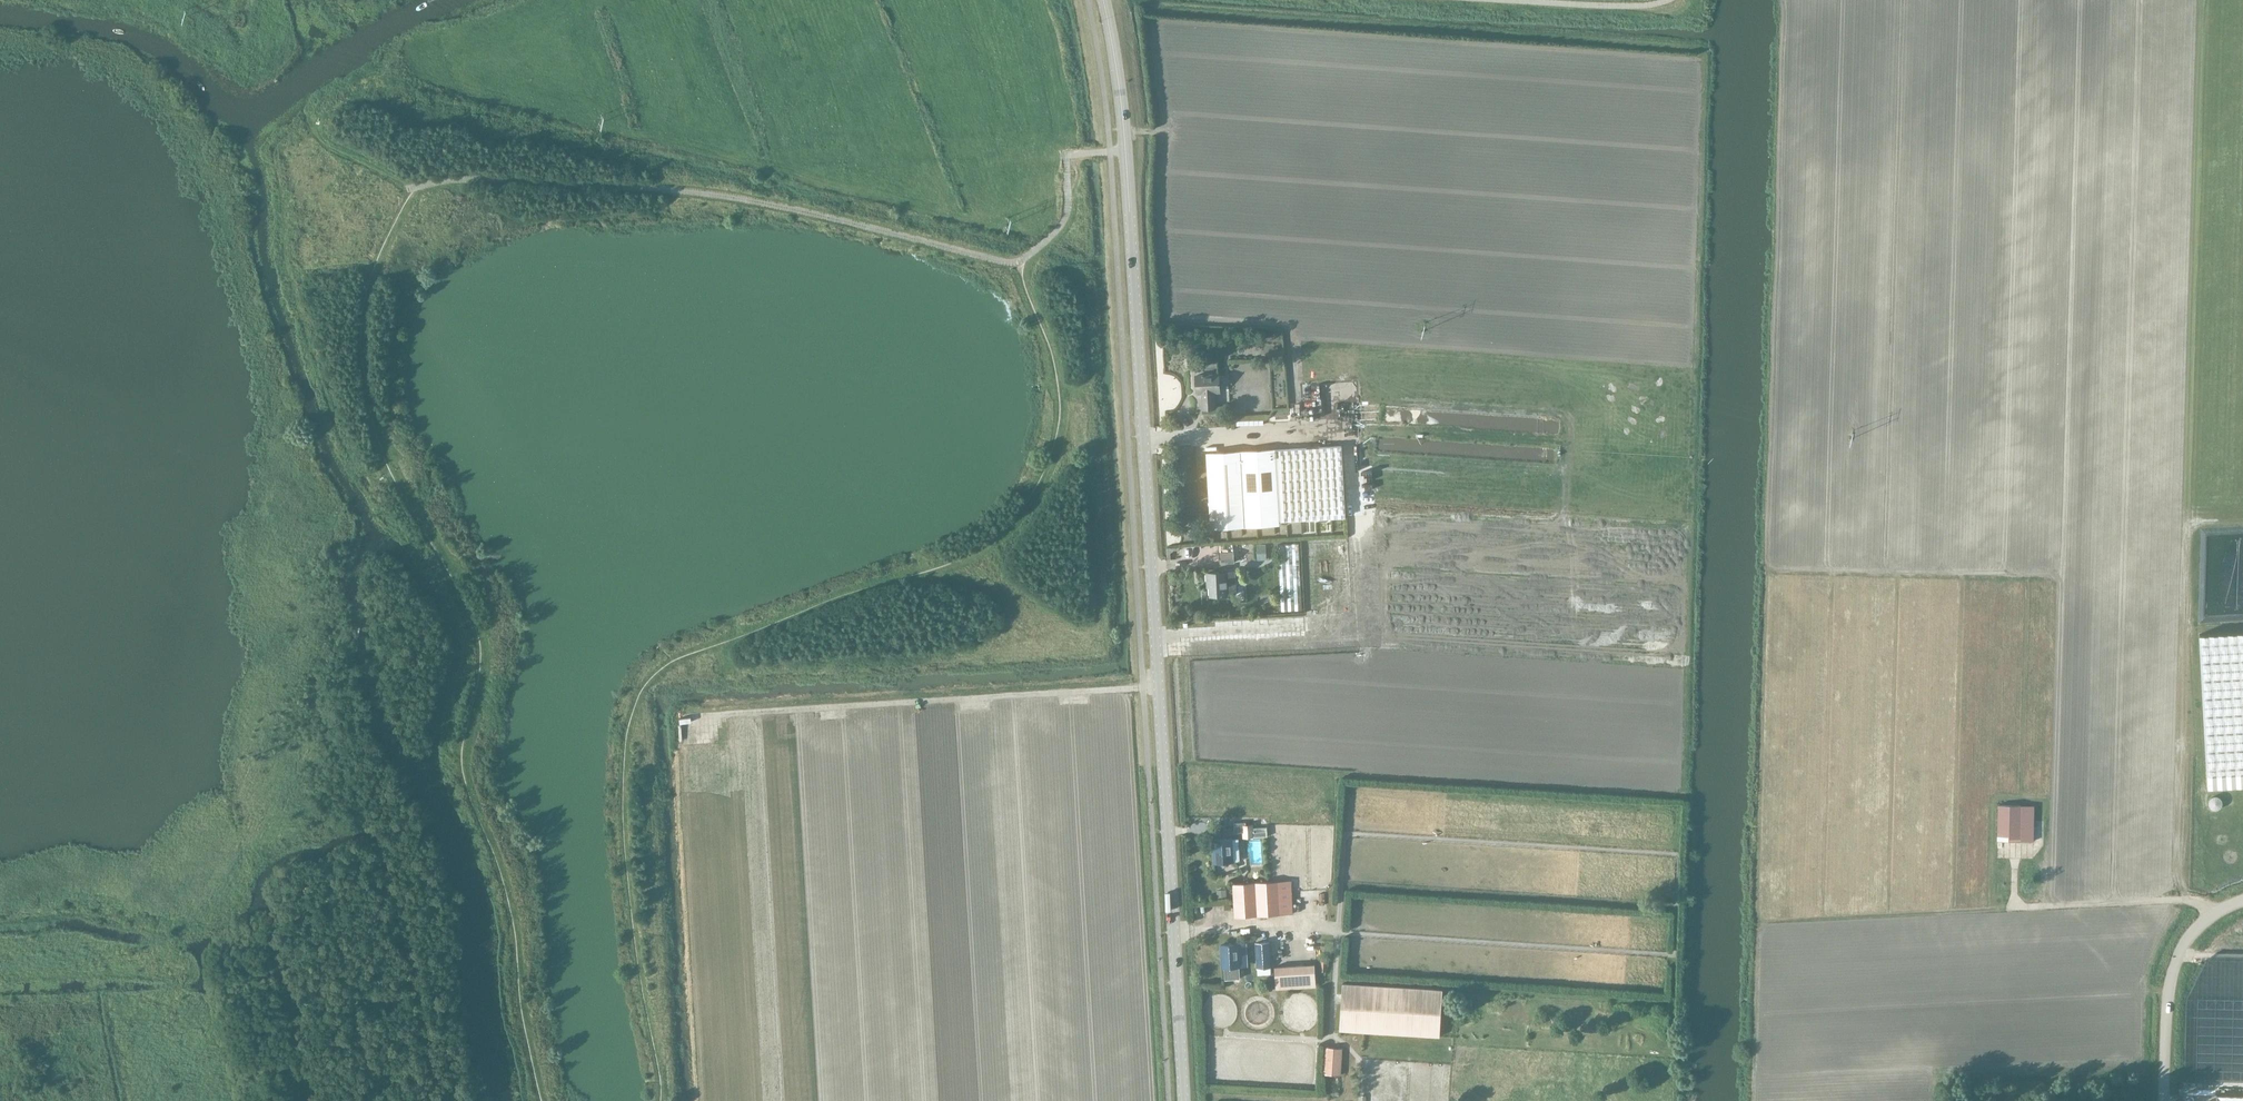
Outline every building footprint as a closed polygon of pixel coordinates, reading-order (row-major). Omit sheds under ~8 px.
[(1031,168),(1033,175),(1043,174),(1042,167),(1031,168)] [(981,175),(983,183),(994,179),(992,171),(981,175)] [(1213,392),(1220,392),(1219,374),(1196,375),(1197,393),(1202,393),(1203,409),(1214,408),(1213,392)] [(1342,446),(1295,448),(1275,450),(1279,521),(1346,517),(1342,446)] [(1279,521),(1275,450),(1207,454),(1211,528),(1279,524),(1279,521)] [(1278,544),(1281,611),(1302,610),(1299,543),(1278,544)] [(1219,546),(1220,563),(1234,562),(1233,545),(1219,546)] [(1235,571),(1207,573),(1207,582),(1210,582),(1210,595),(1236,594),(1235,571)] [(1997,840),(2033,841),(2033,805),(1998,804),(1997,840)] [(1246,822),(1234,822),(1235,832),(1243,832),(1243,838),(1254,837),(1267,836),(1267,827),(1253,827),(1253,824),(1246,824),(1246,822)] [(1251,862),(1263,861),(1261,838),(1248,839),(1251,862)] [(1215,840),(1216,852),(1214,852),(1214,862),(1233,861),(1232,839),(1215,840)] [(1235,917),(1279,914),(1292,913),(1291,880),(1233,883),(1235,917)] [(1256,942),(1257,959),(1270,958),(1269,942),(1256,942)] [(1221,944),(1222,967),(1239,966),(1238,943),(1221,944)] [(1305,965),(1275,966),(1276,989),(1306,987),(1305,965)] [(1340,1030),(1440,1036),(1443,989),(1343,983),(1340,1030)] [(1230,1069),(1310,1074),(1311,1041),(1220,1037),(1220,1043),(1217,1043),(1216,1059),(1222,1059),(1221,1065),(1230,1065),(1230,1069)] [(1341,1075),(1342,1048),(1325,1047),(1324,1074),(1341,1075)]
